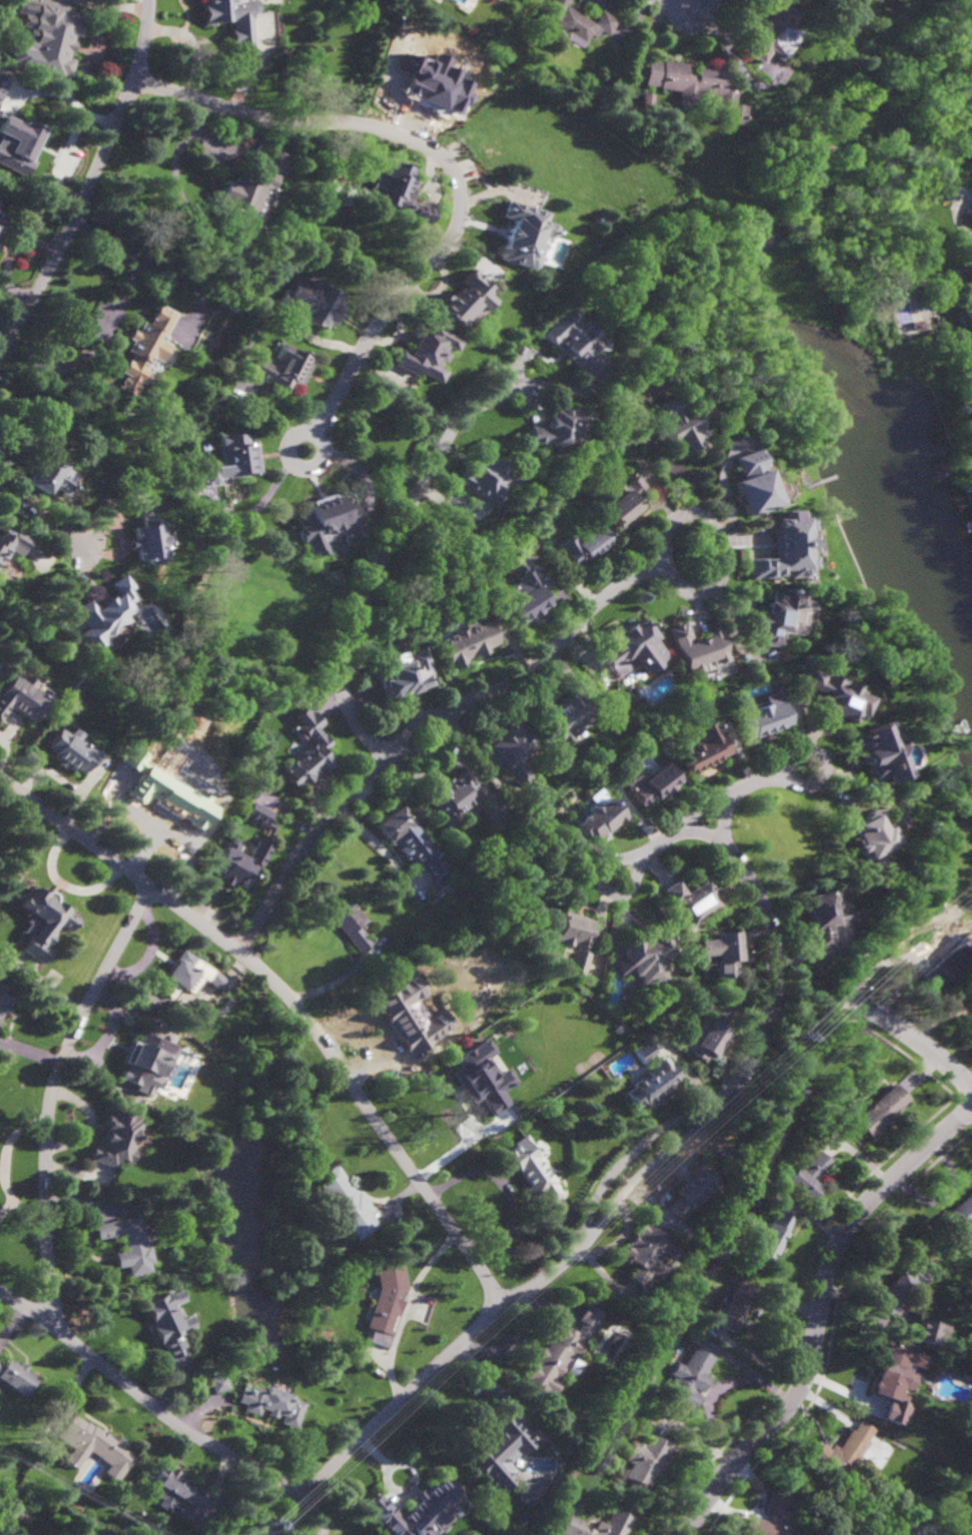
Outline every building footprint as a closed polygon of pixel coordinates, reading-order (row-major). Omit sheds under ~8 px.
[(19,1),(15,0),(52,0),(70,5),(69,10),(81,14),(80,18),(85,19),(81,36),(75,34),(73,41),(75,42),(73,52),(70,51),(68,57),(75,59),(71,77),(65,75),(65,78),(22,67),(28,46),(28,47),(30,38),(28,38),(31,29),(22,26),(25,14),(16,12),(19,1)] [(242,1),(254,0),(255,12),(248,13),(252,51),(234,53),(234,45),(229,45),(227,29),(231,28),(231,20),(203,23),(201,5),(205,4),(205,0),(242,0),(242,1)] [(542,19),(554,0),(569,0),(566,6),(595,23),(602,11),(617,20),(608,35),(600,30),(596,37),(589,32),(579,48),(565,39),(566,38),(556,31),(557,28),(542,19)] [(763,11),(771,0),(778,0),(798,13),(790,26),(794,28),(777,54),(770,49),(760,64),(738,49),(749,33),(753,36),(768,14),(763,11)] [(688,63),(687,70),(698,72),(699,65),(730,69),(728,87),(734,87),(732,104),(745,106),(743,125),(736,124),(736,125),(729,124),(729,122),(725,122),(727,109),(716,107),(718,96),(699,94),(698,104),(690,103),(689,104),(678,103),(679,91),(659,88),(659,87),(645,85),(648,61),(663,63),(663,60),(688,63)] [(9,78),(0,75),(0,102),(9,78)] [(652,105),(641,105),(641,94),(653,94),(652,105)] [(27,177),(0,164),(0,144),(5,135),(0,133),(0,126),(5,115),(19,122),(19,120),(25,123),(27,120),(47,129),(31,161),(34,162),(27,177)] [(278,173),(262,166),(269,149),(285,155),(278,173)] [(410,179),(414,180),(414,182),(418,183),(412,198),(434,206),(427,225),(410,219),(412,213),(393,206),(392,209),(384,206),(385,203),(376,199),(377,196),(375,196),(383,174),(386,175),(391,161),(414,170),(410,179)] [(273,187),(272,187),(270,190),(271,190),(260,222),(259,221),(253,237),(233,229),(238,214),(223,208),(225,203),(218,200),(226,180),(233,182),(235,176),(251,183),(257,168),(276,175),(274,179),(276,180),(273,187)] [(555,229),(553,236),(547,239),(539,236),(533,255),(535,256),(538,259),(535,268),(531,270),(500,260),(504,250),(502,250),(505,240),(504,240),(504,238),(497,236),(500,226),(503,227),(506,218),(501,217),(506,200),(546,213),(543,222),(552,225),(555,229)] [(491,286),(489,288),(493,291),(488,297),(494,302),(473,324),(466,318),(457,328),(438,311),(446,303),(445,302),(445,301),(445,300),(445,299),(446,298),(447,297),(448,296),(449,295),(450,295),(451,295),(452,295),(453,296),(460,288),(463,291),(467,287),(460,281),(473,268),(491,286)] [(320,286),(321,284),(344,297),(340,303),(345,306),(333,328),(329,325),(325,332),(303,319),(301,323),(294,319),(296,315),(282,307),(290,293),(288,292),(298,274),(320,286)] [(177,315),(164,335),(166,336),(162,342),(169,346),(159,363),(153,360),(148,368),(146,367),(144,371),(150,374),(143,387),(120,373),(127,360),(129,362),(132,356),(125,352),(132,342),(127,339),(132,330),(136,333),(143,322),(150,327),(154,320),(151,319),(159,306),(160,307),(161,305),(177,315)] [(967,307),(971,305),(971,322),(968,324),(964,313),(968,311),(967,307)] [(575,322),(576,323),(573,325),(579,332),(587,325),(598,336),(595,339),(602,347),(598,350),(606,359),(587,378),(569,360),(569,361),(553,344),(551,346),(542,336),(569,310),(571,309),(573,309),(574,309),(575,310),(577,311),(578,313),(578,315),(578,316),(578,318),(577,319),(575,322)] [(456,339),(450,349),(447,347),(429,379),(416,372),(413,377),(392,365),(400,349),(407,353),(420,330),(427,333),(431,325),(456,339)] [(297,352),(298,351),(303,354),(303,355),(313,361),(300,386),(292,382),(288,390),(281,386),(279,388),(273,385),(272,387),(248,374),(257,358),(271,366),(270,367),(272,368),(277,359),(274,358),(282,343),(292,348),(292,349),(297,352)] [(683,419),(697,412),(704,426),(703,427),(704,429),(696,433),(703,447),(689,455),(681,438),(672,443),(664,428),(671,425),(667,418),(665,420),(657,405),(678,395),(685,410),(680,413),(683,419)] [(578,439),(572,438),(571,450),(545,447),(545,446),(526,444),(528,427),(547,429),(550,409),(580,413),(578,426),(580,426),(578,439)] [(247,443),(255,442),(259,473),(235,476),(235,478),(229,479),(229,482),(222,483),(222,481),(217,481),(218,485),(200,487),(198,470),(223,467),(220,443),(222,443),(221,436),(246,433),(247,443)] [(763,473),(764,472),(777,508),(766,512),(766,513),(764,514),(763,513),(750,518),(750,519),(747,520),(747,519),(743,520),(729,485),(739,481),(738,478),(737,479),(730,460),(756,451),(763,469),(762,470),(763,473)] [(56,460),(56,459),(61,463),(60,465),(74,475),(69,484),(70,484),(66,490),(65,489),(61,495),(50,487),(45,496),(24,482),(44,453),(56,460)] [(491,461),(492,460),(496,462),(496,460),(501,463),(500,465),(504,467),(503,468),(522,478),(515,491),(508,487),(496,508),(455,486),(461,473),(468,477),(474,465),(477,467),(479,464),(478,464),(482,456),(488,459),(491,461)] [(649,492),(638,501),(637,499),(635,501),(643,511),(633,520),(633,521),(629,524),(629,523),(618,531),(595,501),(607,491),(610,496),(614,493),(613,492),(620,487),(622,489),(637,477),(649,492)] [(334,501),(339,499),(343,509),(353,505),(364,534),(348,540),(346,535),(322,543),(325,551),(310,557),(305,543),(302,545),(296,531),(298,530),(296,525),(302,523),(299,515),(308,511),(307,509),(311,508),(309,502),(331,494),(334,501)] [(799,515),(800,515),(801,521),(811,520),(812,534),(805,534),(805,537),(813,537),(814,556),(806,556),(806,559),(813,558),(814,569),(804,570),(804,574),(796,575),(796,577),(780,578),(780,574),(773,575),(746,577),(745,561),(769,560),(768,539),(770,539),(769,529),(773,529),(772,522),(782,521),(781,518),(782,518),(782,513),(799,512),(799,515)] [(163,560),(144,562),(144,559),(134,561),(133,550),(128,551),(126,541),(132,540),(130,528),(140,527),(139,522),(158,519),(160,538),(163,538),(164,548),(162,548),(163,560)] [(8,548),(0,562),(0,535),(4,528),(12,533),(15,529),(30,539),(21,555),(8,548)] [(611,547),(587,565),(583,560),(580,563),(578,561),(572,566),(568,560),(562,564),(558,558),(562,555),(556,547),(568,537),(574,545),(577,542),(576,541),(580,538),(582,540),(597,529),(611,547)] [(527,566),(531,564),(532,566),(537,563),(550,583),(542,589),(549,601),(540,607),(541,609),(531,616),(530,614),(521,621),(501,590),(516,580),(504,561),(518,552),(527,566)] [(320,574),(314,571),(318,565),(323,568),(320,574)] [(128,581),(129,580),(133,584),(131,586),(132,586),(128,589),(130,591),(132,589),(136,594),(134,595),(135,598),(133,599),(136,603),(128,609),(128,608),(121,614),(125,619),(108,632),(110,635),(104,639),(108,644),(93,656),(77,635),(88,626),(75,609),(89,598),(95,606),(100,603),(98,600),(107,594),(109,596),(113,592),(106,583),(121,572),(128,581)] [(786,586),(791,586),(791,588),(800,588),(800,591),(804,591),(804,590),(810,590),(810,592),(813,592),(812,607),(805,606),(803,633),(782,632),(781,645),(753,643),(755,629),(753,629),(754,614),(757,614),(757,610),(761,610),(762,600),(763,600),(763,599),(766,599),(768,587),(778,588),(778,585),(783,585),(783,583),(786,584),(786,586)] [(659,635),(656,637),(670,656),(663,660),(664,662),(647,674),(640,663),(619,677),(600,650),(614,641),(613,639),(623,632),(621,629),(634,620),(635,622),(645,615),(659,635)] [(477,625),(491,618),(502,642),(488,648),(490,651),(478,656),(476,653),(467,658),(468,661),(460,664),(460,666),(457,667),(457,666),(452,668),(437,635),(450,629),(449,626),(465,619),(465,620),(473,616),(477,625)] [(692,637),(689,638),(690,641),(708,634),(707,632),(717,628),(723,642),(721,643),(726,656),(721,658),(722,661),(720,662),(719,661),(714,663),(712,659),(704,662),(706,669),(691,675),(688,668),(686,669),(669,628),(686,621),(692,637)] [(433,673),(429,675),(432,685),(411,692),(404,694),(404,695),(389,700),(384,686),(382,687),(380,681),(382,681),(376,663),(390,659),(389,656),(391,656),(390,654),(406,648),(407,651),(424,646),(433,673)] [(824,681),(826,676),(824,675),(826,669),(829,669),(830,667),(840,671),(836,681),(841,683),(842,681),(847,683),(848,681),(851,682),(851,684),(857,686),(855,690),(869,696),(861,715),(856,713),(855,715),(856,715),(855,718),(853,718),(852,721),(820,708),(822,704),(821,703),(823,699),(818,697),(820,691),(799,683),(806,665),(822,672),(820,679),(824,681)] [(9,707),(0,720),(0,691),(13,674),(20,679),(24,673),(35,681),(31,686),(40,693),(43,696),(44,695),(49,699),(32,722),(23,715),(22,717),(9,707)] [(595,717),(583,726),(584,728),(563,744),(558,737),(557,737),(546,723),(547,723),(541,715),(552,707),(553,708),(562,701),(561,699),(575,689),(595,717)] [(786,721),(779,724),(780,725),(752,736),(751,735),(744,737),(735,716),(748,710),(747,707),(765,700),(766,704),(777,699),(786,721)] [(311,712),(312,711),(321,722),(316,727),(330,743),(323,749),(333,761),(322,771),(320,769),(301,786),(300,784),(296,788),(293,784),(290,786),(281,776),(284,773),(280,769),(304,748),(300,743),(306,738),(294,724),(297,722),(293,716),(305,706),(311,712)] [(720,730),(721,730),(730,746),(725,748),(727,752),(724,754),(725,755),(722,756),(724,760),(692,777),(678,749),(689,744),(690,746),(702,739),(697,728),(714,719),(720,730)] [(519,726),(525,721),(537,736),(530,741),(535,748),(528,753),(531,756),(524,762),(536,777),(522,788),(504,764),(496,770),(485,755),(489,752),(483,745),(503,729),(514,720),(519,726)] [(895,752),(897,751),(907,773),(888,782),(885,775),(870,782),(863,766),(868,764),(867,762),(864,763),(859,754),(863,752),(862,751),(859,752),(853,738),(857,736),(857,735),(861,732),(862,734),(865,733),(863,729),(881,721),(895,752)] [(69,735),(70,734),(83,743),(83,744),(91,750),(92,749),(97,753),(83,774),(76,769),(74,772),(66,766),(65,768),(58,763),(60,760),(53,756),(55,753),(46,746),(60,728),(69,735)] [(161,756),(164,752),(195,773),(191,779),(211,793),(195,816),(175,803),(176,800),(157,787),(156,789),(141,779),(147,769),(123,753),(133,738),(161,756)] [(667,794),(666,792),(658,798),(656,796),(643,807),(639,802),(638,803),(635,799),(636,798),(633,793),(645,783),(644,781),(666,763),(680,780),(673,785),(675,787),(667,794)] [(485,797),(480,800),(487,811),(504,806),(510,824),(506,825),(508,830),(498,833),(497,829),(493,831),(488,816),(486,816),(485,814),(476,801),(454,816),(457,819),(448,826),(427,795),(433,791),(430,787),(452,772),(455,776),(465,768),(485,797)] [(628,817),(619,825),(618,824),(609,833),(608,832),(599,840),(593,834),(589,838),(577,825),(583,820),(583,818),(586,815),(588,815),(591,812),(590,811),(591,806),(595,803),(599,803),(600,804),(610,796),(628,817)] [(265,844),(268,846),(257,868),(253,865),(248,874),(250,875),(249,877),(247,876),(240,888),(231,883),(230,884),(228,883),(227,886),(217,881),(218,878),(215,877),(216,875),(204,868),(217,843),(221,845),(224,840),(229,839),(233,841),(234,846),(231,851),(244,858),(255,838),(258,840),(264,828),(240,815),(248,801),(269,812),(264,822),(274,827),(265,844)] [(434,849),(436,847),(451,865),(448,867),(453,874),(438,887),(430,878),(431,877),(420,864),(416,867),(409,860),(399,849),(402,847),(397,841),(393,845),(376,825),(401,804),(416,823),(414,824),(434,849)] [(886,825),(897,842),(868,860),(867,858),(864,860),(852,840),(853,839),(850,835),(855,825),(855,824),(873,813),(882,827),(886,825)] [(716,889),(719,887),(723,894),(720,896),(726,906),(692,928),(677,904),(674,906),(664,890),(679,881),(688,894),(710,880),(716,889)] [(46,894),(48,893),(50,892),(52,892),(54,893),(56,895),(57,897),(57,898),(57,900),(57,901),(57,902),(68,911),(67,912),(78,921),(70,932),(59,924),(52,934),(54,936),(52,938),(53,939),(49,945),(49,944),(47,946),(53,951),(42,965),(22,950),(30,938),(23,933),(29,925),(27,923),(33,915),(20,905),(27,897),(35,887),(46,894)] [(828,895),(829,894),(831,901),(829,902),(830,904),(831,903),(832,909),(831,910),(832,911),(840,909),(843,922),(827,926),(831,946),(814,950),(813,947),(812,947),(807,927),(811,926),(809,917),(807,917),(805,909),(803,910),(800,897),(827,891),(828,895)] [(366,922),(360,927),(374,944),(362,954),(329,914),(330,913),(324,906),(334,898),(340,905),(341,904),(345,909),(351,903),(366,922)] [(595,920),(588,947),(591,947),(589,954),(590,954),(585,977),(574,975),(574,971),(569,970),(574,950),(577,951),(578,948),(573,946),(572,948),(559,945),(559,942),(548,940),(551,928),(558,930),(561,919),(560,919),(561,915),(562,915),(563,912),(595,920)] [(667,980),(665,980),(666,987),(639,992),(636,977),(634,978),(634,974),(620,977),(617,961),(627,959),(624,946),(639,943),(639,940),(653,937),(652,935),(668,932),(674,959),(663,961),(667,980)] [(738,977),(718,979),(717,962),(710,963),(709,951),(715,951),(715,947),(718,944),(719,944),(718,933),(737,932),(740,961),(737,961),(738,977)] [(969,932),(971,935),(971,960),(947,982),(944,979),(933,989),(921,976),(941,958),(938,955),(943,950),(944,951),(954,942),(956,945),(969,932)] [(222,980),(216,990),(200,979),(190,995),(183,990),(183,991),(175,986),(167,998),(153,988),(162,975),(164,977),(174,961),(173,961),(180,950),(222,980)] [(392,985),(411,971),(426,993),(408,1006),(421,1025),(442,1010),(453,1027),(412,1055),(390,1024),(392,1020),(388,1022),(380,1010),(383,1008),(375,996),(392,985)] [(5,1013),(0,1027),(0,985),(12,989),(11,992),(14,994),(10,1007),(11,1007),(8,1014),(5,1013)] [(731,1024),(727,1030),(733,1033),(716,1059),(711,1056),(706,1065),(690,1055),(692,1052),(686,1048),(693,1036),(686,1032),(693,1020),(701,1025),(706,1018),(711,1021),(716,1014),(731,1024)] [(619,1036),(615,1032),(621,1026),(625,1030),(619,1036)] [(151,1036),(150,1038),(175,1049),(169,1064),(172,1066),(164,1084),(161,1082),(157,1092),(151,1089),(147,1098),(134,1092),(135,1088),(117,1080),(122,1070),(125,1071),(127,1067),(120,1064),(130,1041),(136,1044),(141,1034),(143,1036),(144,1033),(151,1036)] [(511,1106),(495,1116),(483,1097),(471,1105),(450,1073),(459,1067),(454,1059),(487,1038),(497,1053),(489,1059),(500,1075),(507,1070),(515,1083),(501,1092),(511,1106)] [(661,1060),(665,1057),(682,1080),(673,1086),(677,1092),(652,1110),(648,1104),(639,1111),(627,1095),(636,1088),(634,1086),(645,1078),(646,1081),(651,1077),(649,1075),(658,1069),(652,1060),(644,1066),(634,1052),(648,1041),(661,1060)] [(872,1138),(856,1121),(895,1086),(909,1101),(890,1118),(892,1120),(872,1138)] [(136,1119),(136,1122),(139,1127),(137,1132),(134,1133),(132,1140),(130,1148),(132,1148),(131,1153),(132,1153),(128,1167),(114,1162),(112,1170),(87,1162),(88,1159),(87,1159),(91,1147),(92,1148),(93,1145),(100,1147),(101,1145),(100,1145),(103,1135),(101,1134),(102,1133),(99,1132),(104,1116),(106,1117),(108,1111),(136,1119)] [(531,1142),(536,1138),(546,1153),(541,1156),(544,1161),(543,1162),(557,1183),(556,1184),(564,1196),(549,1207),(542,1196),(535,1201),(528,1190),(530,1189),(506,1154),(510,1152),(509,1151),(512,1149),(513,1150),(516,1147),(514,1144),(527,1136),(531,1142)] [(820,1177),(819,1176),(814,1182),(821,1189),(808,1203),(784,1182),(797,1167),(800,1169),(806,1162),(808,1164),(819,1151),(833,1164),(820,1177)] [(358,1194),(360,1193),(375,1213),(371,1216),(378,1225),(359,1239),(351,1228),(345,1232),(328,1208),(332,1205),(315,1181),(337,1166),(358,1194)] [(719,1188),(691,1211),(690,1210),(679,1220),(668,1207),(680,1198),(675,1192),(685,1185),(686,1186),(695,1178),(691,1174),(701,1166),(719,1188)] [(967,1195),(971,1191),(971,1220),(969,1223),(970,1224),(967,1227),(966,1226),(964,1228),(970,1235),(959,1244),(938,1222),(947,1214),(948,1215),(968,1196),(967,1195)] [(786,1232),(788,1233),(771,1263),(751,1251),(768,1220),(771,1222),(778,1211),(793,1220),(786,1232)] [(143,1244),(146,1243),(151,1264),(147,1265),(148,1273),(125,1278),(122,1267),(115,1268),(111,1252),(119,1250),(116,1236),(96,1240),(92,1224),(136,1215),(143,1244)] [(666,1238),(667,1236),(680,1245),(672,1257),(664,1251),(657,1261),(666,1267),(659,1278),(651,1273),(648,1277),(652,1280),(646,1288),(628,1276),(636,1264),(621,1254),(628,1242),(632,1244),(633,1243),(631,1241),(643,1223),(666,1238)] [(727,1254),(723,1247),(728,1244),(732,1251),(727,1254)] [(929,1276),(920,1287),(914,1283),(890,1316),(877,1306),(886,1294),(883,1292),(900,1269),(903,1271),(911,1260),(923,1270),(923,1271),(929,1276)] [(388,1348),(369,1341),(373,1329),(367,1326),(380,1287),(376,1270),(403,1265),(408,1289),(388,1348)] [(730,1332),(713,1322),(738,1279),(755,1289),(730,1332)] [(186,1352),(168,1360),(160,1343),(158,1344),(147,1320),(150,1319),(142,1301),(170,1288),(176,1303),(172,1305),(184,1332),(179,1335),(186,1352)] [(595,1329),(594,1329),(592,1332),(591,1332),(585,1341),(587,1342),(577,1358),(583,1362),(576,1373),(566,1367),(559,1377),(556,1375),(555,1377),(564,1383),(555,1396),(551,1393),(547,1399),(527,1387),(531,1380),(526,1378),(536,1361),(538,1362),(540,1358),(538,1356),(544,1347),(546,1348),(552,1340),(556,1342),(566,1325),(577,1331),(580,1326),(579,1325),(582,1321),(578,1319),(588,1303),(605,1313),(595,1329)] [(942,1336),(938,1334),(935,1344),(915,1339),(922,1318),(945,1325),(942,1336)] [(894,1344),(895,1343),(898,1345),(898,1346),(910,1350),(903,1369),(909,1371),(902,1388),(899,1387),(894,1401),(868,1391),(874,1375),(877,1376),(889,1343),(894,1344)] [(710,1357),(703,1369),(704,1370),(701,1375),(706,1378),(703,1383),(704,1384),(699,1393),(697,1391),(695,1394),(698,1396),(690,1410),(665,1396),(675,1377),(670,1374),(676,1362),(682,1366),(693,1347),(710,1357)] [(10,1385),(0,1379),(0,1365),(2,1367),(9,1357),(20,1365),(21,1363),(27,1367),(25,1371),(35,1378),(24,1395),(14,1389),(13,1391),(8,1388),(10,1385)] [(636,1376),(630,1372),(633,1368),(639,1372),(636,1376)] [(215,1395),(208,1378),(223,1372),(230,1389),(215,1395)] [(265,1389),(266,1385),(294,1394),(292,1398),(305,1403),(296,1428),(281,1423),(284,1415),(277,1413),(276,1418),(267,1415),(268,1410),(261,1408),(259,1415),(243,1410),(246,1404),(237,1401),(241,1389),(250,1392),(252,1385),(265,1389)] [(86,1422),(87,1422),(93,1427),(94,1425),(116,1441),(118,1438),(127,1444),(124,1448),(135,1456),(126,1469),(115,1461),(114,1462),(93,1446),(76,1469),(64,1460),(78,1440),(76,1438),(75,1440),(71,1437),(70,1438),(62,1431),(63,1430),(62,1429),(74,1413),(86,1422)] [(526,1430),(528,1428),(534,1433),(531,1436),(537,1442),(523,1455),(521,1453),(510,1464),(516,1471),(510,1476),(515,1482),(506,1490),(502,1486),(498,1490),(486,1477),(489,1473),(487,1471),(484,1474),(472,1460),(475,1457),(474,1455),(482,1448),(479,1445),(512,1415),(526,1430)] [(877,1430),(868,1442),(869,1443),(839,1482),(816,1464),(832,1443),(837,1448),(852,1429),(853,1430),(862,1419),(877,1430)] [(670,1444),(662,1461),(665,1463),(660,1472),(657,1470),(648,1488),(625,1477),(632,1463),(625,1460),(633,1443),(635,1444),(637,1440),(644,1444),(642,1447),(643,1448),(650,1434),(670,1444)] [(169,1470),(171,1467),(180,1472),(178,1476),(187,1481),(186,1482),(195,1487),(195,1486),(208,1493),(207,1495),(211,1497),(196,1523),(179,1513),(181,1511),(172,1506),(169,1512),(158,1505),(161,1499),(144,1489),(159,1464),(169,1470)] [(428,1534),(429,1534),(388,1534),(361,1507),(376,1493),(400,1517),(407,1510),(406,1508),(413,1501),(410,1498),(420,1488),(423,1491),(430,1484),(432,1486),(442,1477),(443,1478),(447,1474),(461,1490),(459,1493),(472,1506),(463,1514),(456,1507),(428,1534)] [(542,1504),(521,1503),(522,1483),(536,1483),(539,1480),(543,1484),(542,1504)] [(7,1495),(2,1492),(7,1482),(12,1485),(7,1495)] [(792,1496),(781,1534),(737,1534),(743,1516),(763,1522),(765,1514),(758,1512),(765,1488),(792,1496)] [(634,1517),(625,1534),(564,1534),(560,1533),(565,1522),(562,1521),(565,1514),(568,1516),(569,1514),(584,1522),(583,1525),(594,1531),(599,1520),(606,1524),(614,1507),(634,1517)]
